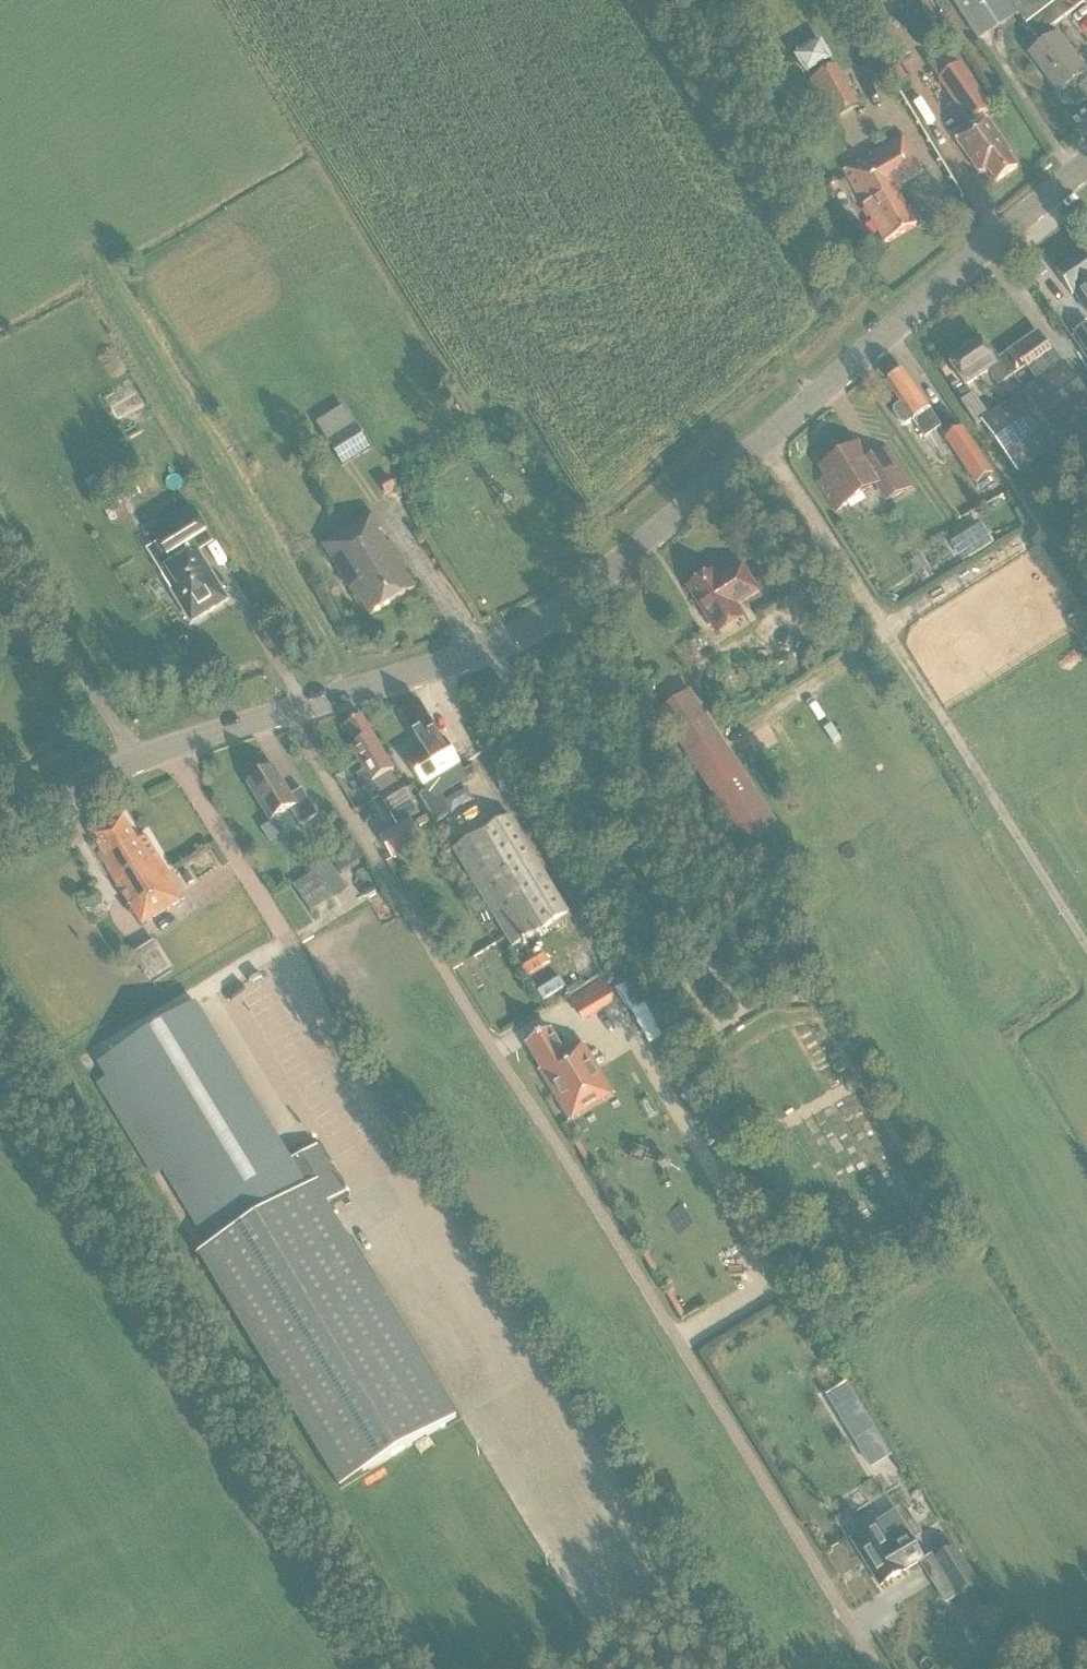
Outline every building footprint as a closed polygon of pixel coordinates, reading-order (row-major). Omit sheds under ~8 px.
[(1086,72),(1058,34),(1057,35),(1051,27),(1086,0),(950,0),(980,43),(1021,15),(1043,45),(1031,54),(1060,92),(1086,72)] [(795,57),(806,77),(834,60),(823,41),(795,57)] [(912,55),(907,46),(897,52),(902,61),(912,55)] [(994,108),(963,65),(940,82),(971,125),(994,108)] [(810,81),(834,121),(860,106),(837,66),(810,81)] [(988,169),(997,181),(1018,166),(1009,154),(1011,152),(988,119),(957,140),(981,174),(988,169)] [(885,243),(918,224),(897,188),(921,174),(902,137),(870,156),(873,162),(861,169),(858,163),(844,172),(885,243)] [(1084,253),(1057,271),(1072,295),(1075,293),(1086,310),(1086,257),(1084,253)] [(1074,335),(1086,355),(1086,327),(1074,335)] [(949,361),(966,386),(988,370),(998,385),(1027,365),(1038,381),(981,421),(1017,472),(1086,423),(1086,390),(1086,391),(1069,367),(1064,371),(1037,333),(998,361),(989,347),(987,348),(980,339),(949,361)] [(905,371),(888,382),(902,404),(896,409),(895,414),(903,426),(908,427),(914,422),(925,437),(942,426),(905,371)] [(372,449),(345,407),(317,424),(344,466),(372,449)] [(950,441),(966,461),(980,451),(964,430),(950,441)] [(856,445),(823,465),(829,475),(820,481),(838,509),(848,503),(845,498),(876,479),(889,499),(911,486),(887,448),(866,461),(856,445)] [(389,477),(380,483),(388,495),(397,489),(389,477)] [(108,498),(113,508),(142,494),(138,484),(108,498)] [(513,505),(509,496),(500,501),(505,510),(513,505)] [(214,541),(208,532),(193,508),(152,533),(173,566),(170,568),(181,584),(173,589),(192,620),(227,599),(197,551),(214,541)] [(383,528),(373,512),(322,544),(355,599),(359,597),(371,615),(415,587),(401,564),(404,563),(391,541),(387,544),(379,531),(383,528)] [(958,538),(972,560),(993,546),(979,524),(958,538)] [(743,563),(721,577),(716,569),(687,588),(718,637),(747,618),(740,606),(762,592),(743,563)] [(661,711),(746,840),(774,822),(689,693),(661,711)] [(419,701),(403,712),(422,743),(427,750),(409,761),(426,788),(461,766),(445,739),(443,741),(438,734),(439,733),(419,701)] [(357,744),(351,748),(364,771),(357,775),(372,801),(380,797),(390,813),(411,800),(400,782),(398,783),(390,770),(392,769),(360,716),(345,725),(357,744)] [(291,796),(274,768),(248,784),(271,821),(291,809),(301,825),(318,815),(302,789),(291,796)] [(464,776),(452,784),(459,796),(471,789),(464,776)] [(452,812),(437,785),(420,795),(436,821),(452,812)] [(509,816),(453,851),(513,947),(569,912),(509,816)] [(138,841),(123,817),(93,836),(103,853),(99,855),(142,924),(184,898),(146,836),(138,841)] [(381,835),(394,858),(425,841),(413,818),(381,835)] [(358,862),(350,848),(332,859),(341,873),(358,862)] [(330,862),(316,871),(294,885),(311,910),(347,887),(330,862)] [(174,968),(155,940),(136,953),(155,981),(174,968)] [(553,943),(533,956),(554,989),(575,976),(553,943)] [(587,988),(601,1011),(616,1002),(602,979),(587,988)] [(565,1009),(589,998),(583,984),(559,996),(565,1009)] [(318,1146),(291,1162),(196,1005),(99,1064),(210,1248),(199,1254),(341,1488),(458,1418),(328,1204),(347,1193),(318,1146)] [(650,1043),(664,1035),(656,1022),(642,1030),(650,1043)] [(551,1029),(528,1043),(543,1068),(544,1070),(541,1072),(570,1119),(613,1094),(585,1046),(567,1056),(551,1029)] [(682,1158),(699,1147),(692,1136),(675,1146),(682,1158)] [(846,1428),(867,1415),(848,1383),(827,1396),(846,1428)] [(900,1472),(887,1480),(902,1504),(915,1496),(900,1472)] [(896,1512),(878,1523),(852,1539),(880,1585),(924,1558),(896,1512)] [(976,1581),(955,1548),(936,1560),(958,1593),(976,1581)]
